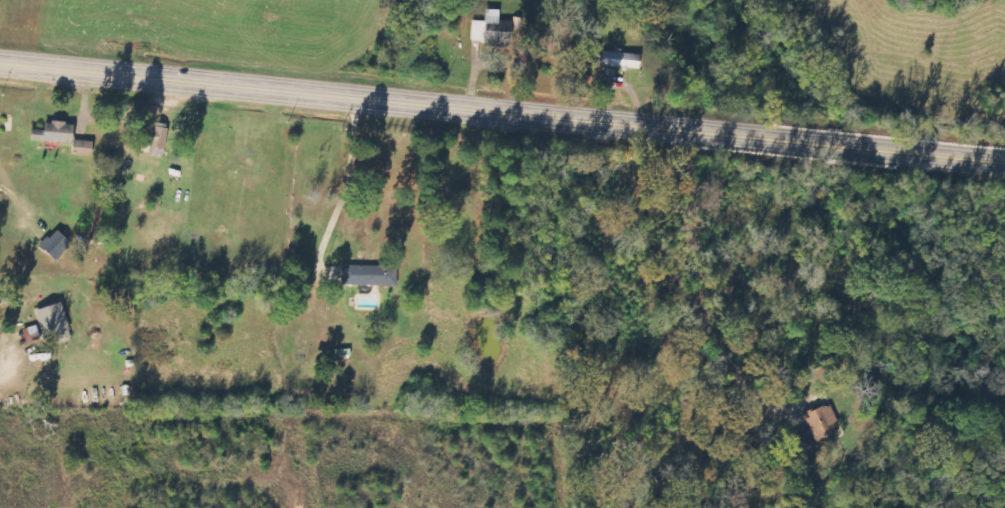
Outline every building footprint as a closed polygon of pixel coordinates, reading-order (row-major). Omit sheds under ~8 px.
[(498,10),(484,9),(484,21),(471,21),(471,40),(483,41),(484,33),(498,34),(498,31),(506,31),(506,23),(497,23),(498,10)] [(637,68),(638,54),(602,52),(601,67),(637,68)] [(69,142),(70,123),(43,122),(42,141),(69,142)] [(147,154),(163,155),(165,125),(148,124),(147,154)] [(69,154),(91,157),(93,142),(71,140),(69,154)] [(38,247),(54,261),(70,243),(54,229),(38,247)] [(340,285),(395,286),(395,266),(340,265),(340,285)] [(35,309),(44,337),(56,334),(58,341),(70,337),(58,302),(35,309)]
